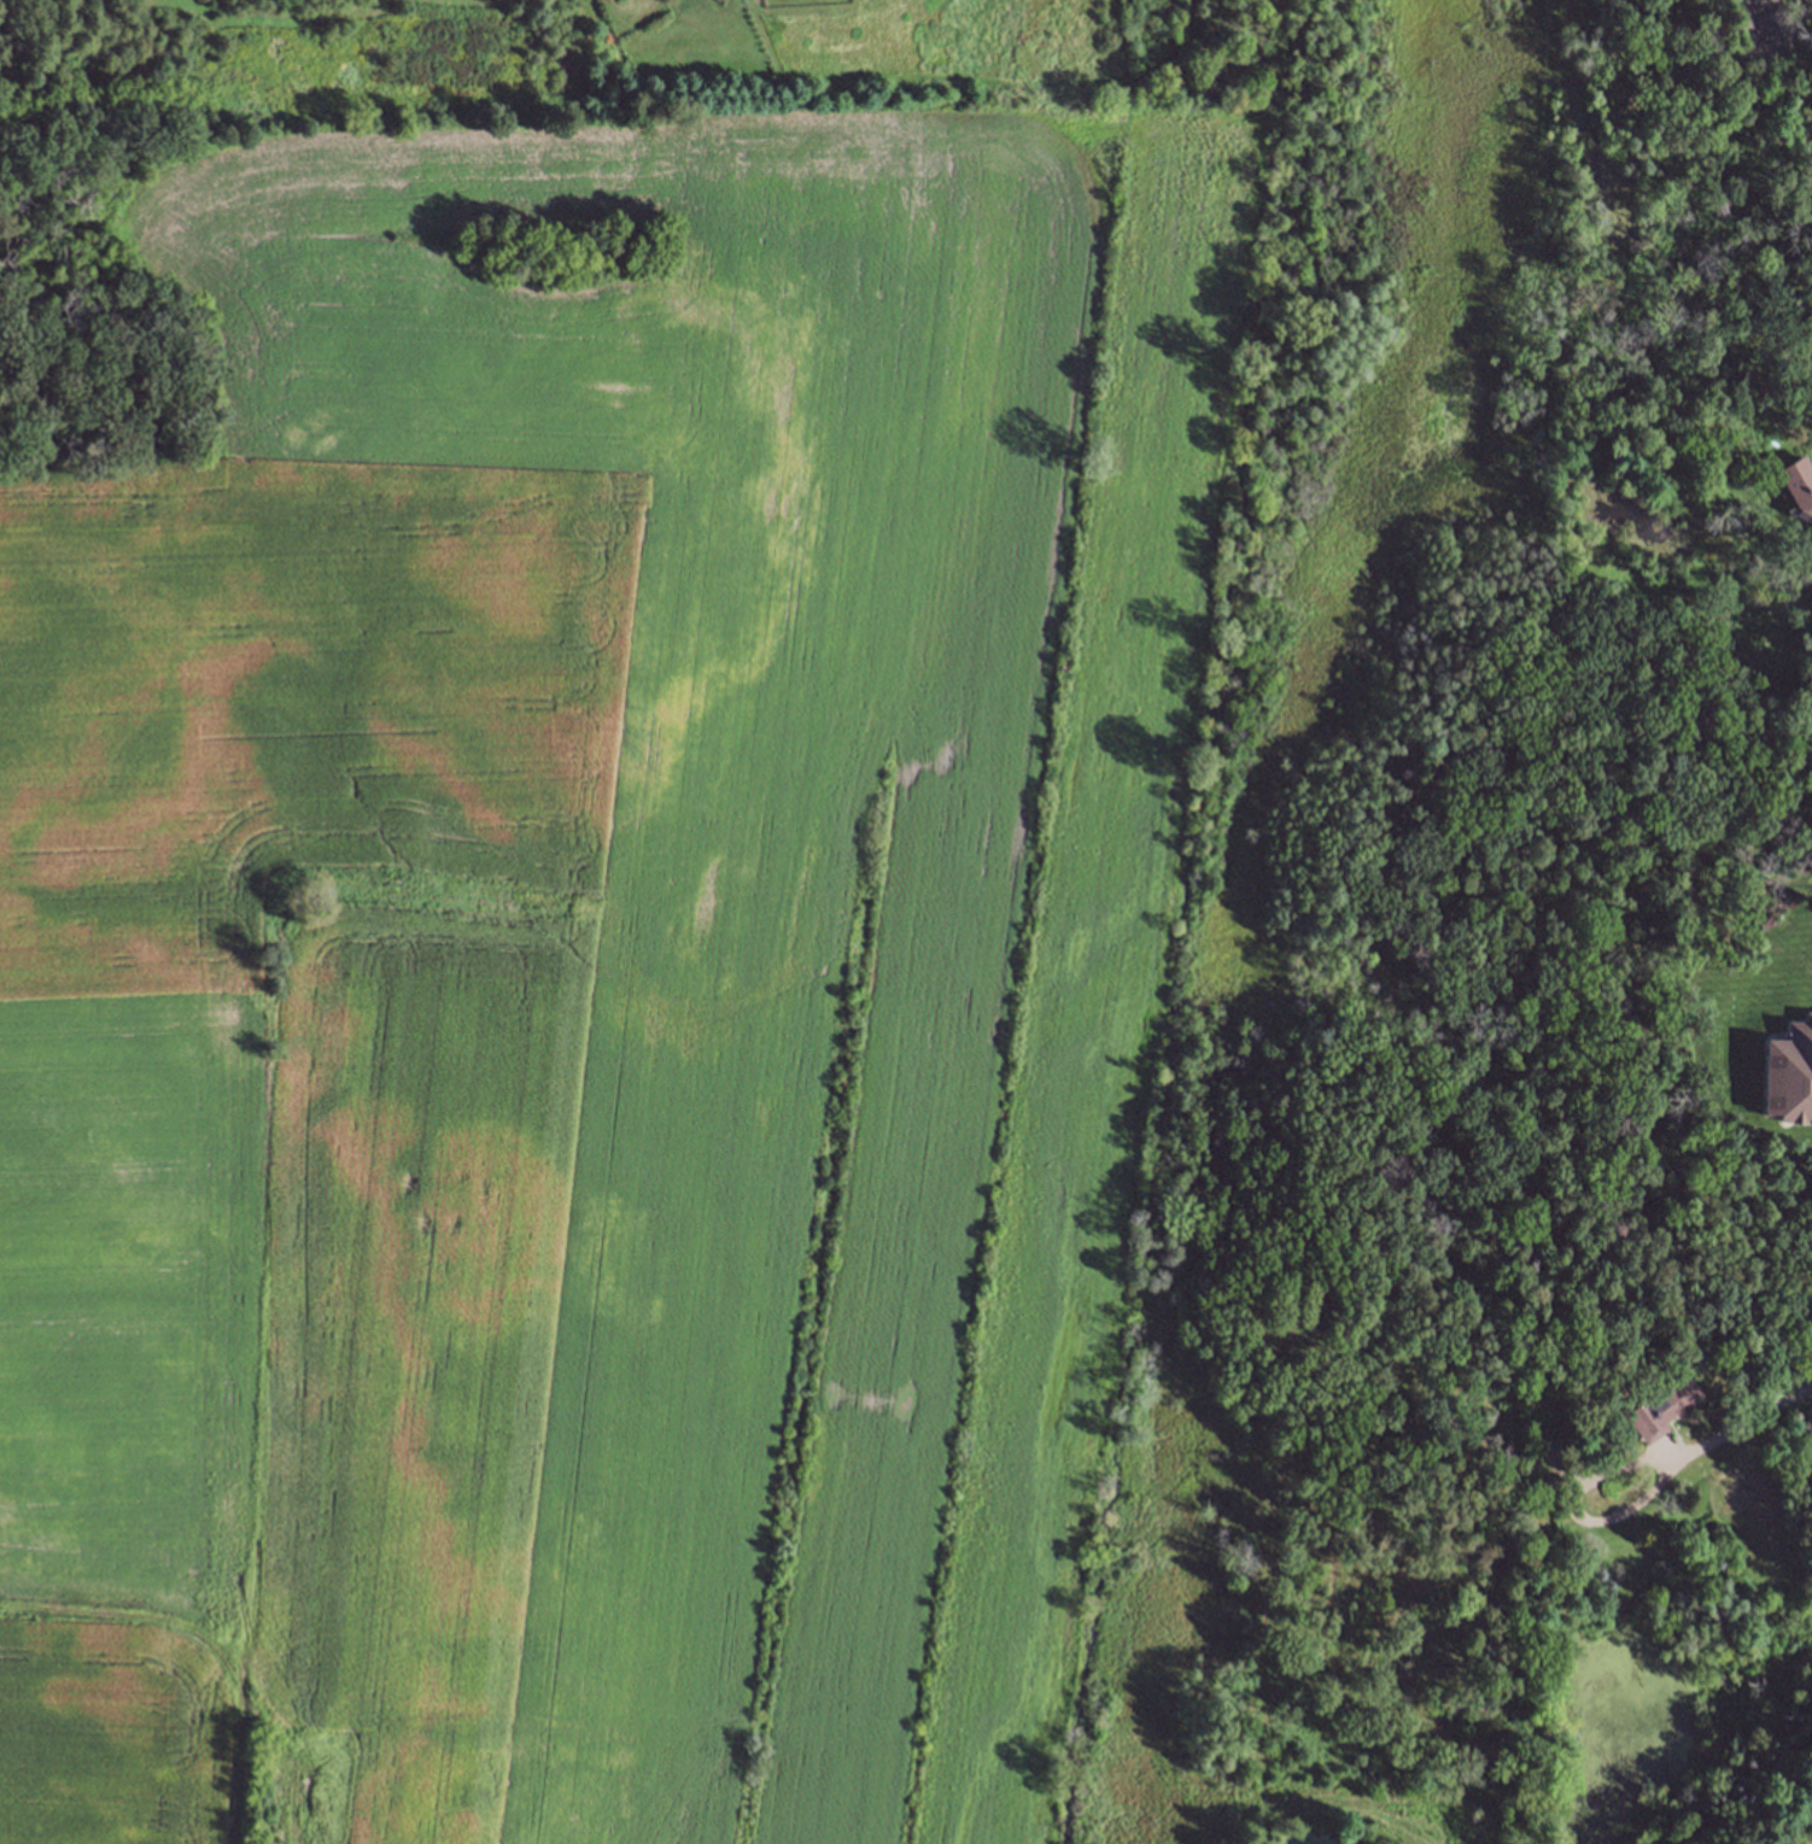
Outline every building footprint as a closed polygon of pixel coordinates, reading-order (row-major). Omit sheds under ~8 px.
[(1801,452),(1811,470),(1811,517),(1796,509),(1776,468),(1801,452)] [(1804,1012),(1811,1012),(1811,1118),(1777,1117),(1778,1108),(1763,1108),(1764,1036),(1787,1036),(1787,1017),(1804,1018),(1804,1012)] [(1685,1407),(1682,1410),(1684,1412),(1676,1419),(1672,1416),(1660,1426),(1665,1430),(1642,1448),(1619,1417),(1615,1412),(1629,1403),(1632,1407),(1638,1403),(1653,1391),(1658,1395),(1684,1375),(1700,1395),(1685,1407)] [(1550,1477),(1553,1491),(1530,1495),(1527,1481),(1550,1477)]
